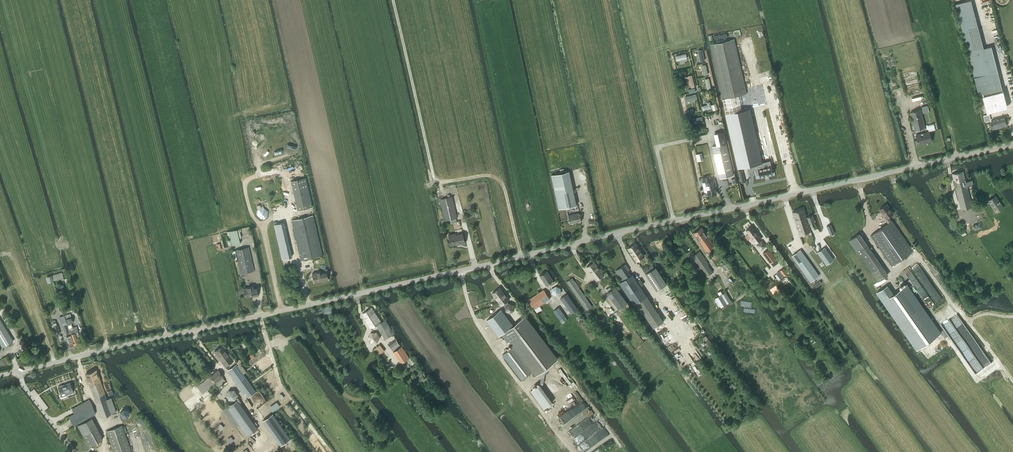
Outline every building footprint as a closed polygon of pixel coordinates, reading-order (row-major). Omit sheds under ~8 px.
[(727,40),(726,38),(717,40),(717,42),(710,44),(723,98),(746,92),(734,39),(727,40)] [(984,48),(968,52),(971,65),(979,96),(982,95),(987,112),(1007,107),(1005,99),(999,77),(991,46),(984,48)] [(703,110),(711,108),(710,101),(707,102),(707,104),(702,106),(703,110)] [(737,168),(747,166),(761,162),(762,162),(750,108),(725,114),(737,168)] [(915,130),(925,128),(920,109),(910,112),(915,130)] [(993,128),(1006,125),(1004,118),(991,121),(993,128)] [(715,134),(718,145),(712,146),(720,178),(733,175),(724,132),(715,134)] [(916,135),(918,144),(927,142),(932,141),(929,132),(916,135)] [(763,167),(760,168),(762,175),(774,172),(773,165),(763,167)] [(551,175),(559,209),(576,205),(569,171),(551,175)] [(972,180),(971,180),(966,182),(963,171),(952,174),(960,209),(971,206),(967,187),(969,186),(969,185),(973,184),(972,180)] [(709,176),(703,178),(703,182),(705,182),(706,186),(703,186),(704,192),(707,191),(708,195),(716,193),(715,186),(716,186),(715,180),(710,181),(709,176)] [(297,210),(312,207),(305,177),(291,181),(297,210)] [(996,212),(1003,207),(996,195),(988,200),(996,212)] [(452,196),(440,199),(445,220),(446,220),(450,219),(456,218),(457,218),(452,196)] [(891,266),(913,251),(892,221),(891,221),(888,217),(893,213),(886,204),(879,209),(883,215),(882,215),(888,223),(870,236),(891,266)] [(803,208),(792,212),(796,223),(807,220),(808,224),(814,222),(813,218),(812,215),(807,217),(806,218),(803,208)] [(569,215),(570,223),(581,221),(580,213),(569,215)] [(291,220),(301,260),(322,255),(313,215),(291,220)] [(807,220),(796,223),(800,235),(811,231),(808,224),(807,220)] [(291,256),(284,222),(274,224),(282,259),(291,256)] [(748,234),(745,237),(748,240),(750,239),(750,238),(751,237),(755,243),(761,238),(752,226),(746,230),(748,234)] [(711,233),(710,233),(709,231),(705,233),(701,227),(693,233),(706,251),(714,246),(708,237),(709,237),(708,235),(711,233)] [(237,230),(229,231),(232,246),(240,244),(237,230)] [(451,245),(457,243),(458,244),(465,243),(463,233),(455,235),(455,233),(449,235),(451,245)] [(849,240),(856,250),(878,282),(887,275),(858,234),(849,240)] [(636,262),(644,256),(635,243),(627,248),(636,262)] [(235,250),(233,251),(232,251),(234,259),(237,259),(240,273),(254,270),(248,247),(235,250)] [(826,265),(834,259),(825,247),(817,252),(826,265)] [(776,258),(769,249),(763,253),(770,263),(776,258)] [(810,281),(819,275),(800,249),(792,255),(810,281)] [(709,264),(699,251),(692,256),(700,268),(706,276),(713,272),(708,264),(709,264)] [(596,280),(604,275),(594,261),(586,267),(596,280)] [(630,274),(624,265),(615,271),(622,280),(630,274)] [(656,290),(666,284),(655,267),(645,274),(656,290)] [(783,268),(776,273),(780,279),(787,273),(783,268)] [(550,285),(554,282),(552,280),(553,279),(547,271),(540,275),(546,284),(549,282),(550,285)] [(53,280),(57,279),(58,281),(64,279),(62,272),(52,275),(53,280)] [(314,282),(322,280),(322,281),(328,280),(326,272),(319,274),(319,272),(312,273),(314,282)] [(632,274),(621,282),(620,283),(634,305),(635,304),(647,296),(632,274)] [(587,310),(592,306),(572,278),(567,281),(587,310)] [(940,333),(906,285),(893,294),(887,286),(877,292),(917,349),(940,333)] [(256,288),(253,288),(252,286),(243,289),(245,296),(252,295),(253,296),(258,295),(256,288)] [(552,289),(552,294),(557,296),(561,293),(560,288),(556,286),(552,289)] [(500,287),(492,293),(501,305),(504,303),(506,306),(506,311),(510,312),(514,310),(513,305),(509,303),(509,304),(507,301),(509,299),(500,287)] [(618,310),(627,304),(627,303),(615,287),(607,294),(618,310)] [(544,303),(550,299),(544,289),(528,300),(534,309),(544,303)] [(725,292),(719,296),(716,298),(721,307),(731,301),(725,292)] [(571,313),(576,309),(577,308),(567,294),(560,298),(571,313)] [(385,339),(393,334),(385,320),(380,323),(376,316),(377,316),(371,307),(362,314),(369,326),(371,325),(372,327),(377,325),(385,339)] [(567,320),(558,307),(554,311),(563,323),(567,320)] [(499,335),(501,333),(502,334),(513,325),(501,309),(487,320),(499,335)] [(64,316),(74,345),(79,344),(78,342),(81,341),(78,332),(77,326),(73,327),(71,323),(73,322),(71,316),(70,314),(64,316)] [(70,347),(74,345),(64,316),(60,317),(65,332),(66,332),(67,336),(68,339),(70,347)] [(536,375),(557,359),(525,316),(513,325),(502,334),(508,342),(510,341),(514,346),(503,354),(522,379),(533,371),(536,375)] [(0,319),(0,345),(0,350),(1,348),(2,347),(2,348),(13,341),(0,319)] [(392,350),(400,345),(396,339),(389,344),(392,350)] [(380,354),(385,351),(380,345),(375,349),(378,353),(379,353),(380,354)] [(225,366),(233,360),(223,346),(214,352),(225,366)] [(401,364),(409,358),(402,346),(393,352),(401,364)] [(253,388),(236,364),(227,370),(244,394),(245,394),(248,398),(256,392),(253,388)] [(101,417),(115,412),(114,408),(110,398),(107,399),(96,370),(86,374),(98,408),(101,417)] [(223,376),(218,370),(197,387),(203,393),(215,383),(218,387),(225,381),(222,377),(223,376)] [(73,392),(70,383),(63,385),(62,385),(60,386),(58,387),(62,397),(66,395),(66,394),(73,392)] [(553,401),(540,384),(531,390),(544,408),(553,401)] [(72,409),(74,413),(68,416),(74,426),(95,414),(89,399),(72,409)] [(247,436),(257,429),(237,400),(227,407),(247,436)] [(128,409),(123,409),(120,413),(121,417),(126,418),(129,414),(128,409)] [(290,438),(273,413),(262,420),(280,446),(290,438)] [(102,436),(92,417),(77,425),(89,446),(102,439),(101,436),(102,436)] [(145,424),(140,417),(137,420),(138,421),(137,422),(138,423),(139,422),(143,426),(145,424)] [(122,426),(106,431),(113,451),(131,451),(122,426)]
